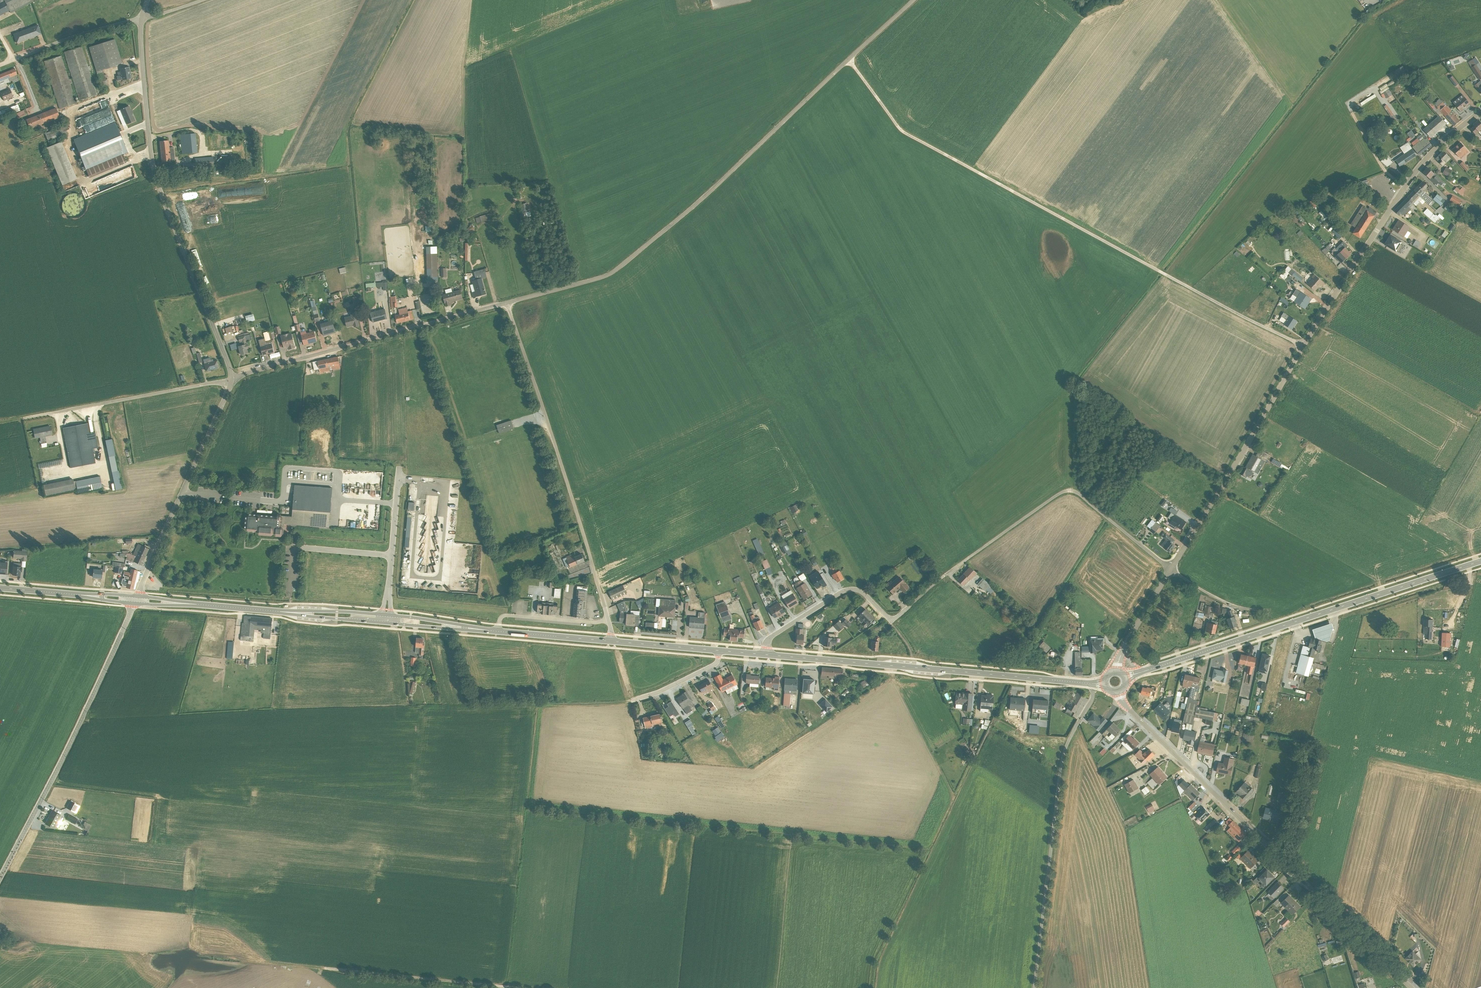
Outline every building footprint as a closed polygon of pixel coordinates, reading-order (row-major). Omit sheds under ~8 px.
[(16,43),(41,34),(38,25),(13,34),(16,43)] [(122,64),(115,40),(114,40),(89,47),(102,92),(108,89),(105,77),(103,70),(117,66),(117,65),(121,64),(122,64)] [(79,100),(97,95),(89,71),(91,71),(90,66),(88,67),(81,47),(64,53),(79,100)] [(59,109),(76,104),(70,84),(72,83),(70,79),(69,79),(61,56),(44,62),(59,109)] [(1472,60),(1468,63),(1471,68),(1479,80),(1480,79),(1480,73),(1476,65),(1472,60)] [(116,76),(117,81),(130,78),(129,68),(120,69),(120,72),(117,72),(117,76),(116,76)] [(17,75),(14,69),(0,75),(0,86),(9,82),(8,79),(17,75)] [(1458,84),(1452,76),(1449,79),(1455,87),(1458,84)] [(13,97),(10,89),(0,93),(4,101),(13,97)] [(1469,104),(1462,95),(1453,102),(1460,112),(1464,109),(1463,108),(1469,104)] [(1435,108),(1427,99),(1425,100),(1433,109),(1435,108)] [(1443,114),(1454,126),(1459,121),(1439,99),(1436,101),(1437,102),(1434,104),(1437,109),(1434,111),(1440,117),(1443,114)] [(0,112),(0,118),(25,108),(23,102),(0,112)] [(1385,105),(1391,115),(1393,114),(1387,104),(1385,105)] [(122,126),(135,121),(129,106),(117,112),(122,126)] [(30,130),(60,118),(56,108),(55,108),(41,114),(26,120),(30,130)] [(1430,137),(1445,124),(1438,116),(1423,129),(1428,135),(1430,137)] [(1470,129),(1475,134),(1478,132),(1480,136),(1480,124),(1478,121),(1473,125),(1474,126),(1470,129)] [(127,153),(114,122),(86,135),(73,140),(89,178),(126,163),(123,155),(127,153)] [(45,134),(49,143),(71,134),(70,133),(68,134),(67,131),(69,130),(67,125),(45,134)] [(181,149),(181,155),(197,153),(195,133),(179,135),(180,144),(179,145),(179,149),(181,149)] [(1424,137),(1422,135),(1421,135),(1411,143),(1413,146),(1412,147),(1418,155),(1427,148),(1431,145),(1424,137)] [(159,141),(161,163),(174,161),(173,147),(169,148),(168,141),(159,141)] [(77,179),(61,142),(46,148),(62,185),(77,179)] [(1400,167),(1416,155),(1407,143),(1400,148),(1404,154),(1395,160),(1400,167)] [(1467,150),(1460,143),(1452,150),(1459,157),(1467,150)] [(1449,157),(1443,151),(1435,159),(1443,166),(1446,163),(1445,162),(1449,157)] [(1392,163),(1385,156),(1381,161),(1388,168),(1392,163)] [(1459,164),(1466,171),(1469,168),(1462,161),(1459,164)] [(1442,174),(1448,177),(1453,169),(1449,167),(1448,169),(1446,167),(1442,174)] [(1427,168),(1423,173),(1430,179),(1436,184),(1438,183),(1440,185),(1443,182),(1434,173),(1433,174),(1427,168)] [(1371,190),(1368,180),(1360,183),(1364,192),(1371,190)] [(1423,182),(1418,186),(1424,192),(1426,189),(1430,193),(1433,190),(1427,183),(1425,184),(1423,182)] [(1426,194),(1418,186),(1414,191),(1428,205),(1433,200),(1426,194)] [(1461,195),(1465,190),(1461,187),(1459,189),(1456,186),(1454,189),(1461,195)] [(1422,199),(1414,191),(1407,197),(1411,203),(1415,206),(1422,199)] [(1432,194),(1430,197),(1440,206),(1445,201),(1444,201),(1437,194),(1435,196),(1432,194)] [(1452,195),(1449,200),(1458,205),(1461,201),(1452,195)] [(1394,211),(1399,215),(1401,214),(1401,215),(1403,215),(1404,215),(1406,213),(1407,214),(1411,210),(1409,208),(1413,204),(1407,198),(1394,211)] [(1361,208),(1374,216),(1376,212),(1369,207),(1368,209),(1363,205),(1361,208)] [(1427,207),(1423,212),(1434,223),(1439,218),(1427,207)] [(1374,216),(1361,208),(1350,225),(1356,228),(1352,233),(1360,238),(1374,216)] [(476,218),(478,223),(494,218),(492,213),(476,218)] [(1399,221),(1393,230),(1404,237),(1407,238),(1410,233),(1407,231),(1410,228),(1399,221)] [(1342,237),(1335,229),(1332,231),(1339,239),(1342,237)] [(1390,234),(1386,240),(1387,240),(1388,240),(1385,245),(1396,252),(1397,250),(1396,251),(1398,253),(1403,246),(1400,244),(1402,242),(1390,235),(1390,234)] [(1421,243),(1416,240),(1413,245),(1418,248),(1421,243)] [(1343,242),(1336,249),(1346,258),(1350,254),(1344,248),(1347,245),(1343,242)] [(1325,248),(1322,251),(1326,254),(1330,250),(1332,252),(1330,254),(1334,258),(1335,257),(1341,263),(1346,258),(1333,247),(1331,248),(1329,245),(1325,249),(1325,248)] [(1288,266),(1285,270),(1291,276),(1292,275),(1300,282),(1303,278),(1295,271),(1295,272),(1288,266)] [(486,277),(484,269),(473,272),(475,280),(472,281),(473,284),(470,285),(473,298),(477,297),(486,294),(481,279),(482,279),(486,277)] [(1289,274),(1285,270),(1280,276),(1285,280),(1286,278),(1286,277),(1289,274)] [(1315,291),(1320,285),(1322,286),(1324,284),(1314,274),(1311,277),(1313,278),(1308,285),(1315,291)] [(383,291),(387,290),(386,281),(382,281),(382,282),(365,284),(366,292),(371,291),(371,287),(376,287),(383,287),(383,291)] [(442,295),(446,306),(450,305),(450,302),(462,299),(460,290),(452,292),(451,288),(445,290),(446,294),(442,295)] [(1296,289),(1290,299),(1305,309),(1311,299),(1296,289)] [(1269,304),(1267,302),(1265,305),(1267,307),(1266,309),(1276,316),(1280,310),(1270,303),(1269,304)] [(395,316),(397,323),(413,319),(411,311),(408,312),(407,307),(398,310),(399,315),(395,316)] [(370,313),(373,322),(387,318),(384,309),(370,313)] [(351,316),(344,318),(347,327),(354,325),(354,327),(359,326),(356,313),(350,315),(351,316)] [(1297,321),(1283,313),(1281,317),(1279,320),(1285,324),(1284,325),(1291,330),(1297,321)] [(254,321),(253,314),(245,316),(247,323),(254,321)] [(300,331),(304,345),(317,342),(314,333),(314,331),(306,333),(305,329),(300,330),(299,324),(298,324),(295,316),(292,317),(296,332),(300,331)] [(320,324),(323,335),(335,332),(332,321),(328,322),(327,319),(324,320),(324,323),(320,324)] [(239,347),(241,355),(244,354),(248,353),(247,349),(249,349),(247,342),(252,340),(251,334),(249,335),(249,332),(242,334),(239,335),(239,337),(238,337),(240,343),(241,342),(242,346),(239,347)] [(271,339),(275,338),(273,332),(269,333),(268,333),(268,332),(263,333),(265,341),(267,341),(267,342),(265,342),(264,339),(258,340),(263,355),(270,353),(271,354),(274,353),(274,352),(276,351),(273,339),(271,340),(271,339)] [(291,333),(281,336),(284,348),(288,347),(289,349),(295,348),(291,333)] [(317,361),(320,373),(334,370),(340,369),(338,357),(317,361)] [(210,358),(203,360),(206,371),(218,368),(217,361),(213,362),(212,360),(210,360),(210,358)] [(498,434),(513,429),(510,421),(496,426),(498,434)] [(70,468),(95,463),(92,449),(98,448),(95,433),(89,434),(87,423),(63,428),(70,468)] [(41,443),(42,448),(47,447),(45,437),(51,435),(50,426),(33,430),(35,438),(39,438),(40,441),(39,441),(39,443),(41,443)] [(115,456),(112,439),(105,440),(111,472),(117,471),(114,456),(115,456)] [(1247,468),(1242,476),(1246,478),(1247,476),(1251,479),(1253,474),(1252,473),(1253,472),(1258,474),(1265,462),(1268,463),(1270,458),(1268,457),(1269,455),(1259,449),(1255,456),(1253,455),(1246,467),(1247,468)] [(118,471),(117,471),(111,472),(115,490),(122,489),(118,471)] [(78,493),(102,488),(100,476),(73,481),(73,479),(43,485),(45,496),(75,490),(77,489),(78,493)] [(410,500),(410,502),(417,502),(418,484),(410,483),(409,500),(410,500)] [(246,516),(245,529),(247,532),(257,532),(259,535),(271,536),(274,534),(275,536),(280,537),(283,534),(284,524),(296,525),(329,527),(332,488),(294,485),(292,516),(281,516),(280,514),(278,514),(275,516),(249,514),(246,516)] [(797,504),(789,509),(792,514),(798,511),(800,509),(797,504)] [(1174,529),(1176,526),(1181,529),(1186,522),(1175,516),(1178,512),(1171,508),(1169,511),(1170,512),(1171,513),(1168,518),(1171,520),(1168,526),(1174,529)] [(1160,526),(1155,522),(1149,531),(1154,534),(1160,526)] [(1161,546),(1170,552),(1175,546),(1172,544),(1175,541),(1163,532),(1161,536),(1166,540),(1161,546)] [(765,556),(757,539),(752,541),(760,558),(765,556)] [(790,549),(787,545),(785,542),(779,545),(783,554),(787,552),(786,551),(790,549)] [(132,555),(144,560),(149,549),(137,544),(132,555)] [(22,551),(14,551),(13,558),(20,559),(20,561),(26,562),(26,561),(27,552),(26,552),(27,549),(22,549),(22,551)] [(120,554),(120,557),(124,558),(125,555),(127,556),(125,559),(133,563),(133,562),(141,566),(144,560),(128,553),(128,554),(120,554)] [(566,558),(562,559),(566,568),(570,566),(570,567),(584,561),(581,554),(576,556),(575,553),(566,557),(566,558)] [(761,561),(761,560),(765,569),(768,574),(770,572),(768,568),(770,567),(767,559),(763,561),(762,560),(761,561)] [(576,572),(569,574),(571,579),(592,571),(588,562),(574,567),(576,572)] [(20,567),(21,564),(13,563),(12,575),(20,576),(20,572),(21,572),(21,567),(20,567)] [(833,565),(828,567),(833,574),(831,575),(834,579),(835,578),(837,582),(843,578),(839,571),(834,564),(833,565)] [(90,567),(90,574),(92,574),(92,578),(97,578),(101,578),(102,570),(93,569),(93,568),(90,567)] [(969,567),(958,580),(964,586),(969,580),(969,581),(976,574),(969,567)] [(125,568),(124,568),(123,572),(125,572),(125,575),(122,586),(126,587),(126,588),(133,590),(133,589),(135,589),(136,583),(137,582),(140,572),(125,568)] [(817,571),(809,576),(816,588),(821,584),(823,587),(826,585),(817,571)] [(794,584),(803,599),(811,594),(804,583),(803,584),(802,581),(806,578),(804,574),(798,578),(800,580),(799,581),(798,579),(797,578),(796,577),(794,578),(793,579),(793,580),(793,581),(795,583),(794,584)] [(888,582),(885,585),(892,594),(899,587),(903,592),(908,588),(899,577),(890,584),(888,582)] [(986,581),(983,578),(977,585),(985,591),(989,587),(986,585),(988,583),(986,582),(986,581)] [(612,600),(626,594),(623,585),(608,592),(612,600)] [(586,601),(587,587),(577,586),(576,590),(575,603),(574,603),(573,617),(583,618),(584,618),(584,614),(585,614),(586,609),(585,609),(585,602),(586,601)] [(781,596),(789,609),(798,603),(792,593),(790,590),(781,596)] [(512,612),(528,613),(529,599),(513,598),(512,612)] [(674,617),(675,600),(660,599),(658,616),(674,617)] [(634,625),(638,625),(639,615),(636,615),(635,614),(627,614),(627,609),(623,601),(617,604),(620,611),(619,622),(626,623),(626,625),(634,626),(634,625)] [(781,616),(785,614),(778,602),(769,608),(775,618),(780,615),(781,616)] [(538,604),(537,613),(543,613),(543,614),(551,615),(551,614),(556,614),(557,613),(557,610),(557,606),(553,605),(553,604),(542,603),(542,604),(538,604)] [(730,615),(726,605),(717,609),(721,618),(730,615)] [(1209,617),(1212,618),(1213,613),(1210,613),(1211,607),(1207,606),(1205,605),(1204,613),(1205,614),(1205,616),(1209,617)] [(874,619),(865,609),(858,616),(860,617),(857,620),(861,624),(864,628),(874,619)] [(1233,617),(1231,610),(1228,611),(1229,615),(1227,616),(1228,618),(1227,619),(1230,628),(1237,626),(1235,621),(1236,621),(1235,617),(1233,617)] [(759,630),(763,628),(758,616),(755,618),(754,614),(753,615),(752,611),(749,612),(755,627),(757,631),(759,630)] [(690,617),(689,627),(703,628),(705,613),(698,612),(698,617),(690,617)] [(270,639),(272,619),(244,616),(243,623),(242,623),(240,640),(240,641),(253,642),(255,630),(261,630),(260,633),(261,633),(263,633),(263,638),(263,639),(270,639)] [(841,623),(844,626),(845,625),(847,628),(851,625),(846,619),(841,623)] [(1432,640),(1433,620),(1424,619),(1423,634),(1426,634),(1426,639),(1432,640)] [(844,626),(841,623),(839,620),(833,625),(838,632),(844,627),(844,626)] [(873,627),(869,629),(870,631),(873,630),(875,630),(875,631),(886,624),(883,620),(880,622),(881,623),(873,627)] [(1207,623),(1205,631),(1215,633),(1218,622),(1212,620),(1211,623),(1207,623)] [(1331,622),(1312,628),(1315,636),(1326,640),(1329,639),(1333,626),(1331,622)] [(803,629),(803,624),(798,624),(798,629),(796,628),(796,635),(796,644),(803,644),(804,635),(803,635),(803,629)] [(1168,624),(1168,633),(1178,633),(1178,624),(1168,624)] [(724,628),(723,636),(730,636),(729,640),(736,641),(737,637),(743,638),(744,630),(724,628)] [(1450,633),(1442,633),(1441,646),(1450,647),(1450,633)] [(823,646),(831,647),(831,644),(836,645),(836,638),(835,638),(835,634),(828,634),(828,638),(824,637),(823,646)] [(871,650),(878,651),(878,642),(879,642),(879,638),(875,637),(874,641),(871,641),(870,646),(872,646),(871,650)] [(1087,647),(1087,651),(1091,651),(1091,652),(1095,652),(1095,649),(1103,649),(1103,642),(1104,642),(1104,638),(1098,638),(1098,637),(1090,637),(1090,640),(1090,647),(1087,647)] [(423,639),(416,638),(415,653),(419,653),(419,655),(423,655),(424,643),(423,643),(423,639)] [(1318,650),(1321,641),(1317,640),(1316,640),(1311,639),(1309,647),(1303,646),(1295,673),(1308,676),(1315,650),(1318,650)] [(1050,648),(1043,641),(1039,646),(1046,652),(1050,648)] [(1270,656),(1263,654),(1259,672),(1266,674),(1270,656)] [(1246,665),(1248,656),(1241,655),(1240,659),(1239,659),(1238,663),(1238,664),(1237,670),(1241,671),(1242,664),(1246,665)] [(1246,673),(1252,675),(1253,667),(1254,667),(1256,658),(1248,656),(1246,665),(1248,666),(1246,673)] [(821,667),(821,679),(826,679),(826,676),(828,676),(828,678),(835,679),(835,677),(838,677),(838,680),(842,680),(843,669),(821,667)] [(1214,670),(1212,679),(1221,681),(1221,682),(1225,683),(1228,671),(1224,670),(1223,672),(1214,670)] [(720,674),(714,677),(722,692),(737,684),(732,675),(722,680),(720,674)] [(750,674),(746,674),(745,683),(750,683),(749,686),(758,687),(758,684),(759,676),(750,675),(750,674)] [(1193,677),(1185,675),(1182,687),(1191,689),(1193,677)] [(863,689),(874,681),(871,676),(859,684),(860,686),(861,686),(863,689)] [(774,678),(766,677),(765,684),(762,684),(762,687),(774,688),(773,690),(778,690),(779,677),(775,677),(774,678)] [(1200,678),(1193,677),(1188,699),(1196,700),(1198,692),(1200,683),(1199,683),(1200,678)] [(796,694),(797,680),(785,679),(784,694),(783,705),(786,706),(785,709),(789,709),(790,694),(796,694)] [(803,679),(802,693),(813,694),(814,680),(803,679)] [(708,680),(698,686),(703,694),(706,693),(706,694),(714,690),(708,680)] [(1157,686),(1155,694),(1161,696),(1164,689),(1157,686)] [(1147,689),(1143,687),(1141,694),(1150,696),(1150,697),(1153,698),(1156,688),(1152,687),(1151,689),(1147,687),(1147,689)] [(827,688),(822,693),(825,696),(830,691),(827,688)] [(686,692),(682,694),(683,695),(677,699),(682,708),(686,714),(692,711),(688,705),(693,702),(686,692)] [(964,694),(956,693),(955,704),(962,705),(962,710),(970,711),(970,710),(972,710),(974,696),(972,695),(972,694),(964,693),(964,694)] [(1073,697),(1067,708),(1065,713),(1070,716),(1072,711),(1075,713),(1084,697),(1077,693),(1074,698),(1073,697)] [(981,696),(980,711),(987,712),(988,709),(992,710),(993,696),(988,695),(988,697),(986,697),(986,696),(981,696)] [(1010,697),(1009,710),(1023,711),(1024,698),(1020,698),(1010,697)] [(825,699),(819,704),(826,712),(832,707),(825,699)] [(1032,699),(1031,713),(1047,714),(1048,700),(1032,699)] [(1197,706),(1198,701),(1196,700),(1188,699),(1183,722),(1192,725),(1194,717),(1198,718),(1200,707),(1197,706)] [(671,701),(667,704),(668,706),(665,709),(669,716),(673,714),(675,717),(679,714),(671,701)] [(1061,705),(1056,701),(1053,707),(1058,710),(1061,705)] [(711,702),(708,705),(711,710),(709,711),(711,715),(717,711),(711,702)] [(1170,712),(1161,703),(1154,710),(1164,720),(1168,716),(1167,715),(1170,712)] [(1200,710),(1198,718),(1206,719),(1205,724),(1211,725),(1212,720),(1213,720),(1216,721),(1218,713),(1200,710)] [(659,726),(662,725),(659,714),(642,718),(645,728),(653,727),(652,725),(658,724),(659,726)] [(1094,714),(1088,721),(1094,726),(1093,726),(1098,731),(1107,721),(1103,718),(1101,720),(1094,714)] [(725,726),(718,716),(714,718),(721,729),(725,726)] [(693,725),(690,719),(685,723),(692,735),(696,733),(691,726),(693,725)] [(1178,733),(1181,720),(1174,719),(1171,731),(1178,733)] [(982,724),(981,728),(986,729),(990,721),(985,720),(984,725),(982,724)] [(1102,734),(1105,737),(1109,741),(1111,739),(1112,739),(1120,731),(1112,723),(1102,734)] [(1192,725),(1187,723),(1183,739),(1189,741),(1188,744),(1193,745),(1196,732),(1191,731),(1192,725)] [(1030,725),(1029,733),(1038,734),(1039,726),(1030,725)] [(718,727),(712,731),(716,736),(715,737),(716,738),(715,739),(717,742),(725,737),(718,727)] [(1127,733),(1121,739),(1123,741),(1121,744),(1129,751),(1131,751),(1133,749),(1133,750),(1139,744),(1135,739),(1134,740),(1127,733)] [(1254,736),(1243,733),(1241,742),(1252,745),(1254,736)] [(1201,738),(1200,741),(1197,753),(1212,756),(1214,744),(1204,742),(1204,739),(1201,738)] [(1139,761),(1143,765),(1148,760),(1148,761),(1154,754),(1149,749),(1147,752),(1146,752),(1144,753),(1140,749),(1134,755),(1140,760),(1139,761)] [(1219,762),(1217,772),(1230,775),(1234,759),(1224,757),(1223,763),(1219,762)] [(1167,778),(1158,767),(1149,774),(1159,785),(1167,778)] [(1189,785),(1184,780),(1181,783),(1178,780),(1181,777),(1179,775),(1176,779),(1177,780),(1175,782),(1177,787),(1180,795),(1189,785)] [(1138,788),(1133,780),(1124,785),(1129,793),(1138,788)] [(1254,789),(1245,782),(1236,792),(1240,795),(1241,795),(1242,796),(1241,797),(1244,800),(1254,789)] [(1190,798),(1192,801),(1200,793),(1190,784),(1183,792),(1186,795),(1186,794),(1190,797),(1190,798)] [(1141,790),(1145,795),(1150,791),(1146,786),(1141,790)] [(1286,794),(1279,793),(1277,798),(1280,799),(1279,802),(1283,803),(1286,794)] [(79,806),(70,801),(66,808),(76,813),(79,806)] [(1197,804),(1194,801),(1187,808),(1190,811),(1188,813),(1189,815),(1199,806),(1197,804)] [(1195,815),(1201,822),(1210,814),(1203,807),(1195,815)] [(1266,808),(1264,816),(1270,818),(1269,821),(1270,821),(1270,820),(1277,822),(1279,813),(1279,811),(1266,808)] [(52,811),(45,824),(54,829),(55,827),(57,828),(59,828),(63,820),(63,817),(52,811)] [(68,814),(66,819),(75,824),(77,819),(68,814)] [(1246,834),(1233,820),(1232,821),(1229,818),(1226,822),(1229,825),(1228,825),(1230,827),(1227,831),(1238,842),(1246,834)] [(1205,830),(1207,833),(1218,822),(1215,819),(1209,825),(1210,825),(1205,830)] [(1242,847),(1239,844),(1237,846),(1231,851),(1235,855),(1241,850),(1240,849),(1242,847)] [(1258,861),(1248,851),(1240,859),(1250,869),(1258,861)] [(1253,880),(1256,883),(1259,880),(1262,884),(1261,885),(1263,887),(1273,877),(1264,867),(1260,872),(1261,873),(1253,880)] [(1274,898),(1283,889),(1280,886),(1282,885),(1278,881),(1274,885),(1267,892),(1269,893),(1268,894),(1268,895),(1269,896),(1270,896),(1271,895),(1274,898)] [(1292,915),(1300,907),(1289,895),(1281,903),(1278,899),(1273,904),(1277,907),(1281,904),(1292,915)] [(1290,921),(1286,918),(1282,922),(1280,924),(1284,927),(1290,921)] [(1421,959),(1413,951),(1405,958),(1413,966),(1421,959)]
